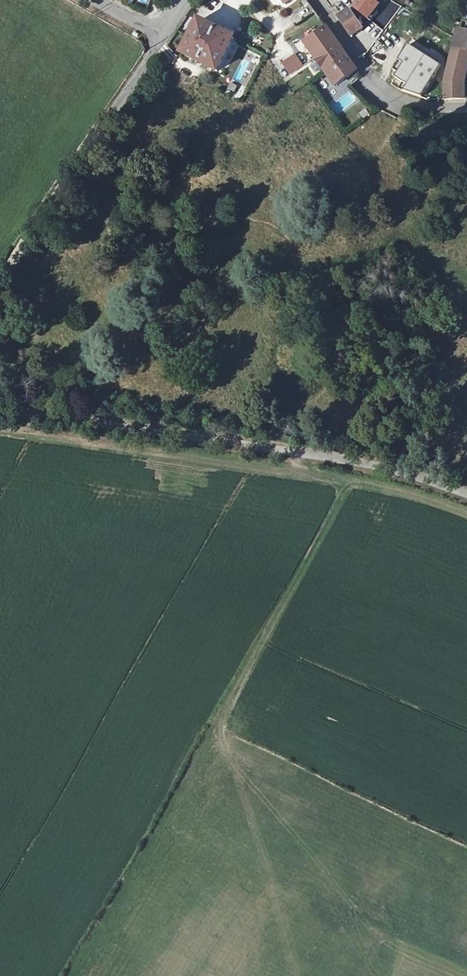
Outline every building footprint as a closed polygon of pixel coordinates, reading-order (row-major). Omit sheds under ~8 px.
[(302,6),(300,7),(313,25),(321,20),(306,0),(298,0),(302,6)] [(372,0),(358,0),(352,7),(370,21),(378,11),(370,5),(374,1),(372,0)] [(350,10),(338,18),(351,37),(360,31),(363,29),(350,10)] [(234,39),(199,21),(182,55),(217,72),(234,39)] [(357,71),(327,28),(305,44),(335,87),(357,71)] [(464,90),(464,83),(465,75),(466,65),(466,32),(458,30),(456,37),(452,50),(446,82),(445,83),(444,100),(464,99),(464,98),(464,90)] [(295,53),(281,61),(289,76),(304,67),(295,53)]
